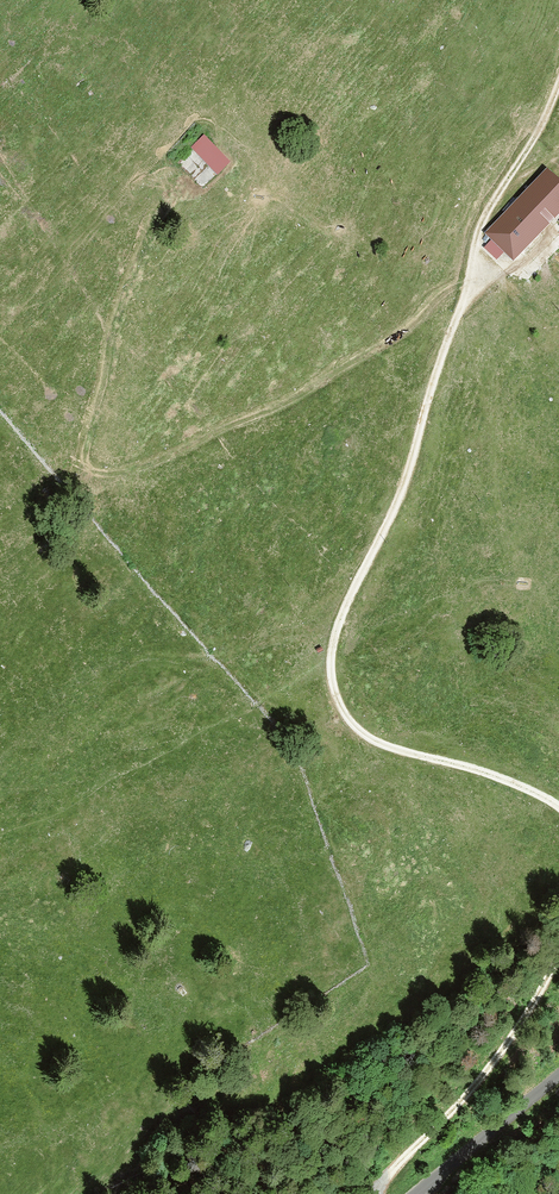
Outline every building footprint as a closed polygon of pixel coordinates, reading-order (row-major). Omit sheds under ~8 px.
[(219,174),(229,163),(204,137),(193,147),(219,174)] [(558,213),(558,181),(547,170),(486,233),(493,240),(485,248),(496,259),(504,251),(513,260),(558,213)]
